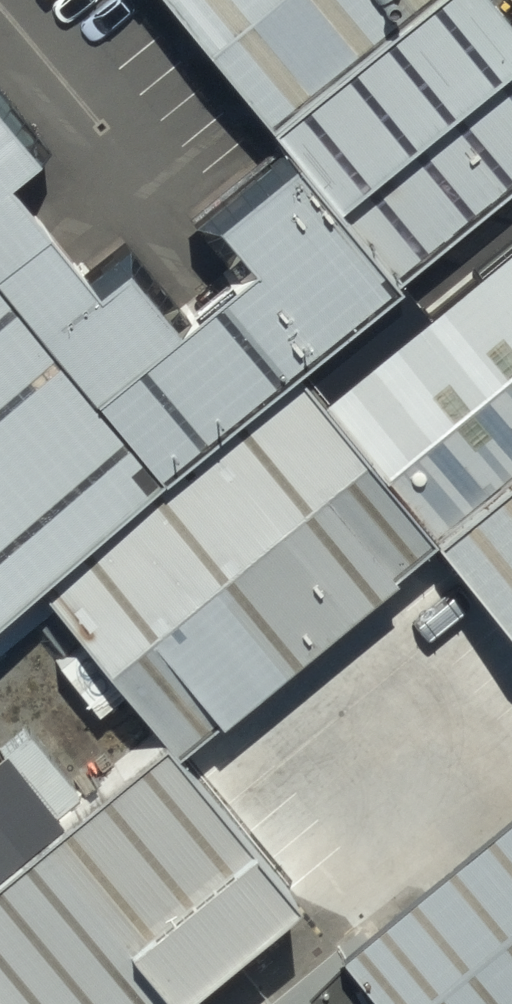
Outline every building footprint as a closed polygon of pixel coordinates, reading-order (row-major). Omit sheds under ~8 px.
[(264,121),(405,0),(161,0),(264,121)] [(264,121),(400,278),(511,183),(511,42),(476,0),(405,0),(264,121)] [(297,373),(392,292),(275,155),(198,221),(239,269),(174,325),(0,123),(0,623),(44,590),(297,373)] [(332,414),(444,543),(511,623),(511,260),(332,414)] [(444,543),(332,414),(297,373),(44,590),(191,760),(444,543)] [(164,755),(0,895),(0,1003),(137,1003),(276,885),(164,755)] [(374,1003),(511,1003),(511,775),(319,940),(374,1003)] [(296,984),(273,1003),(313,1003),(296,984)]
